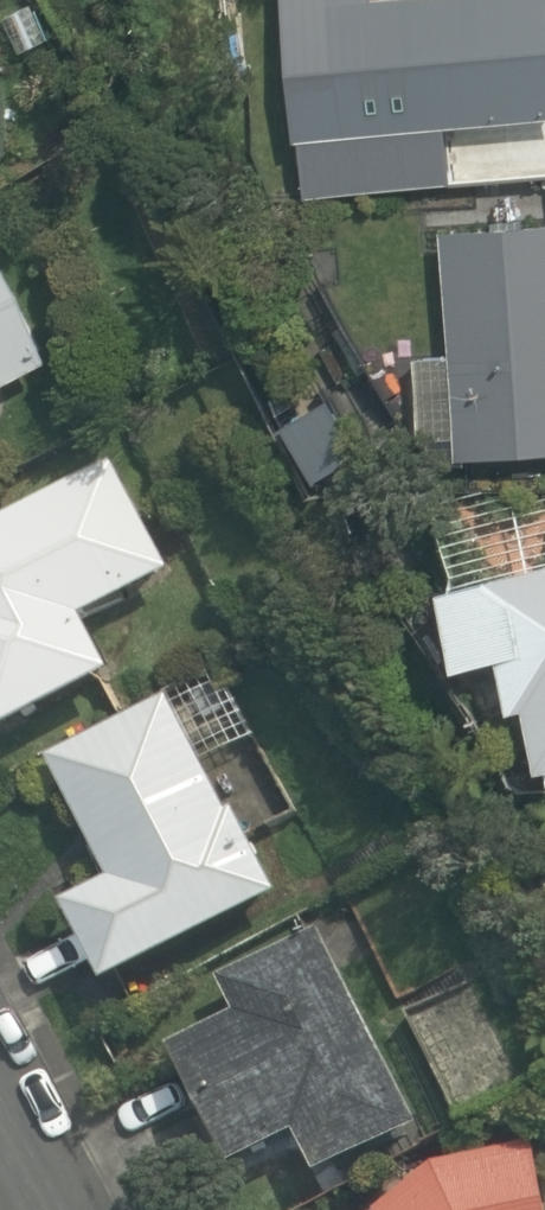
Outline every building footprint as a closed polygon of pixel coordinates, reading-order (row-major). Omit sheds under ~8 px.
[(326,3),(333,72),(298,75),(305,148),(408,139),(413,191),(544,180),(544,0),(354,0),(326,3)] [(15,113),(0,88),(0,122),(15,113)] [(458,227),(464,362),(415,364),(419,472),(544,467),(544,223),(458,227)] [(74,369),(0,238),(0,411),(74,369)] [(0,535),(0,699),(22,746),(135,693),(102,624),(198,579),(145,466),(0,535)] [(455,591),(474,670),(519,659),(536,728),(544,726),(544,570),(455,591)] [(293,898),(178,689),(57,756),(127,883),(80,909),(125,991),(293,898)] [(443,1136),(338,931),(238,983),(258,1022),(188,1058),(253,1185),(329,1146),(349,1185),(443,1136)] [(508,961),(413,1009),(469,1120),(544,1082),(544,1034),(508,961)] [(409,1209),(544,1209),(544,1140),(543,1134),(447,1170),(409,1209)]
